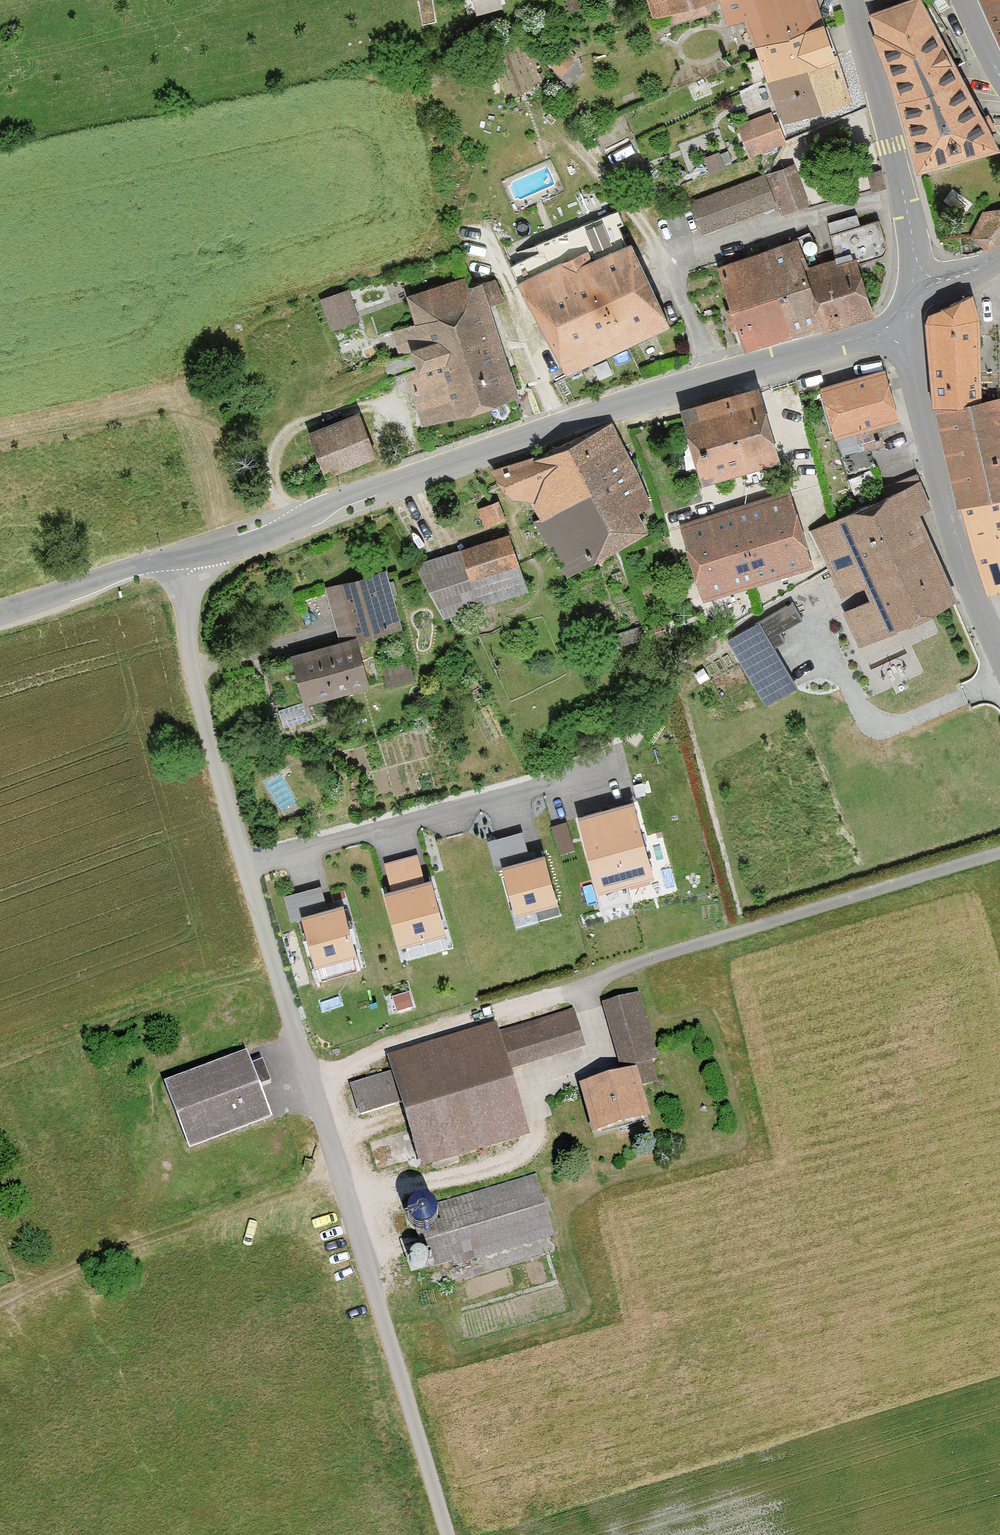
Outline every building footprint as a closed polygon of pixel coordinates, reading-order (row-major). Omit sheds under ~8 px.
[(645,17),(694,5),(711,0),(640,0),(645,17)] [(811,0),(715,0),(724,25),(740,19),(750,48),(819,24),(811,0)] [(911,173),(994,150),(917,0),(906,0),(863,14),(911,173)] [(999,55),(999,0),(978,0),(999,55)] [(833,59),(819,24),(750,48),(764,86),(833,59)] [(846,101),(833,59),(764,86),(746,91),(753,115),(771,109),(776,125),(846,101)] [(777,215),(808,205),(794,160),(761,171),(762,174),(773,205),(777,215)] [(773,205),(762,174),(686,201),(697,231),(773,205)] [(992,208),(972,237),(993,251),(999,241),(999,216),(999,215),(999,213),(999,208),(992,208)] [(822,332),(871,313),(848,256),(808,272),(795,237),(714,266),(745,350),(819,324),(822,332)] [(628,243),(575,268),(568,255),(514,283),(558,371),(665,322),(628,243)] [(453,415),(512,399),(478,271),(402,291),(411,322),(388,330),(396,354),(407,350),(412,370),(404,372),(420,425),(453,415)] [(317,299),(329,331),(358,320),(346,288),(317,299)] [(977,318),(969,299),(923,313),(926,385),(930,408),(977,398),(977,318)] [(878,365),(818,386),(835,436),(896,414),(878,365)] [(781,459),(755,385),(675,413),(701,486),(781,459)] [(998,393),(977,398),(930,408),(945,476),(997,462),(999,461),(999,403),(998,393)] [(370,459),(351,412),(300,433),(319,480),(370,459)] [(637,497),(599,426),(487,475),(508,499),(527,501),(533,523),(563,576),(646,533),(637,497)] [(997,462),(945,476),(951,505),(957,504),(999,495),(999,473),(997,462)] [(808,528),(866,640),(958,593),(919,509),(930,503),(921,475),(808,528)] [(697,604),(811,565),(783,484),(669,523),(697,604)] [(957,504),(969,549),(999,540),(999,495),(957,504)] [(498,497),(481,504),(489,522),(505,515),(498,497)] [(529,588),(507,531),(458,550),(477,602),(481,607),(529,588)] [(981,593),(999,587),(999,540),(969,549),(981,593)] [(477,602),(458,550),(413,562),(437,611),(477,602)] [(299,701),(366,684),(355,640),(402,627),(385,567),(323,584),(338,639),(286,652),(299,701)] [(757,618),(723,637),(763,708),(797,688),(757,618)] [(634,804),(577,819),(597,895),(653,880),(634,804)] [(556,819),(559,847),(577,845),(574,817),(556,819)] [(524,826),(489,835),(494,851),(528,842),(524,826)] [(545,857),(503,869),(517,919),(559,907),(545,857)] [(292,909),(331,899),(326,880),(287,891),(292,909)] [(430,885),(387,897),(401,947),(444,935),(430,885)] [(343,908),(301,920),(315,969),(357,957),(343,908)] [(638,991),(597,1002),(613,1058),(653,1047),(638,991)] [(584,1048),(570,1006),(512,1025),(526,1067),(584,1048)] [(355,1117),(395,1106),(414,1169),(525,1136),(493,1025),(381,1058),(386,1074),(347,1085),(355,1117)] [(183,1153),(268,1119),(240,1049),(155,1083),(183,1153)] [(643,1117),(631,1066),(573,1079),(584,1131),(643,1117)] [(551,1235),(532,1174),(427,1206),(427,1217),(417,1228),(420,1244),(428,1249),(430,1266),(551,1235)] [(412,1225),(417,1224),(422,1221),(424,1216),(425,1211),(424,1206),(421,1202),(416,1199),(411,1198),(406,1200),(402,1203),(399,1207),(398,1212),(400,1217),(403,1221),(407,1224),(412,1225)] [(418,1268),(422,1267),(425,1264),(427,1260),(428,1256),(427,1252),(424,1249),(421,1247),(416,1246),(412,1247),(409,1250),(407,1253),(406,1258),(407,1262),(410,1265),(414,1267),(418,1268)]
